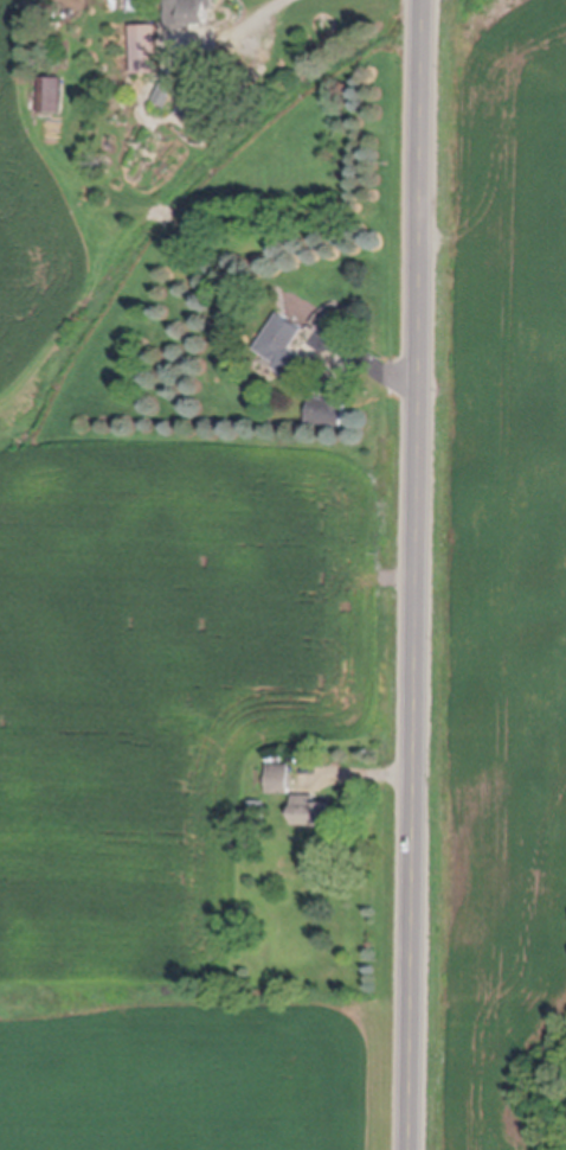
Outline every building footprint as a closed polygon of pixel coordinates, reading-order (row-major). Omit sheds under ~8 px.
[(169,27),(168,0),(219,0),(219,1),(216,6),(212,6),(213,19),(191,20),(191,26),(169,27)] [(136,70),(134,23),(160,21),(162,69),(136,70)] [(41,109),(43,75),(65,75),(64,109),(41,109)] [(155,97),(160,87),(161,88),(163,83),(166,78),(178,85),(168,104),(155,97)] [(258,346),(282,311),(305,327),(294,346),(317,363),(302,384),(298,388),(294,384),(296,379),(277,366),(279,362),(258,346)] [(342,428),(308,421),(314,395),(329,397),(329,396),(348,401),(342,428)] [(269,792),(269,764),(291,764),(291,793),(269,792)] [(295,824),(295,805),(295,794),(317,794),(317,801),(330,801),(330,825),(315,825),(315,824),(295,824)] [(249,819),(249,799),(264,800),(264,820),(249,819)]
